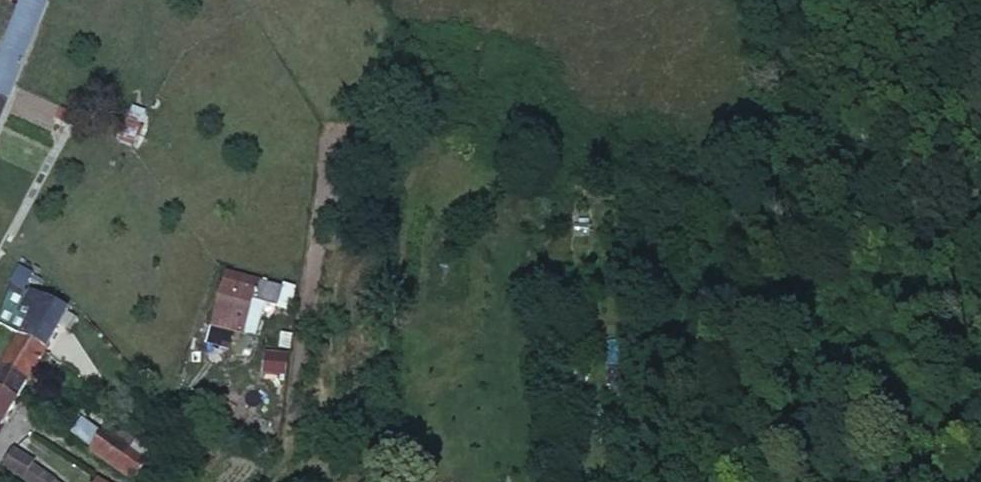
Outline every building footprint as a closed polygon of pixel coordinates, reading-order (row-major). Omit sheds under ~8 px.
[(6,35),(0,50),(0,100),(7,103),(45,5),(34,0),(20,0),(6,35)] [(15,273),(11,282),(27,286),(31,275),(15,273)] [(227,344),(241,304),(245,292),(219,282),(199,334),(227,344)] [(245,292),(241,304),(256,309),(260,298),(245,292)] [(18,313),(28,319),(33,307),(23,303),(18,313)] [(14,345),(38,358),(57,318),(33,307),(28,319),(14,345)] [(76,368),(91,352),(72,334),(56,350),(76,368)] [(0,377),(0,382),(21,392),(34,367),(38,358),(14,345),(0,377)] [(286,377),(287,356),(265,355),(264,376),(286,377)] [(11,411),(21,392),(0,382),(0,406),(11,411)] [(11,411),(0,406),(0,436),(11,411)] [(92,447),(100,430),(79,420),(70,436),(92,447)] [(86,459),(118,481),(139,481),(151,467),(136,457),(131,464),(98,440),(86,459)] [(26,481),(35,468),(21,459),(10,471),(26,481)] [(35,468),(26,481),(27,481),(56,481),(35,468)] [(159,481),(177,481),(165,473),(159,481)]
